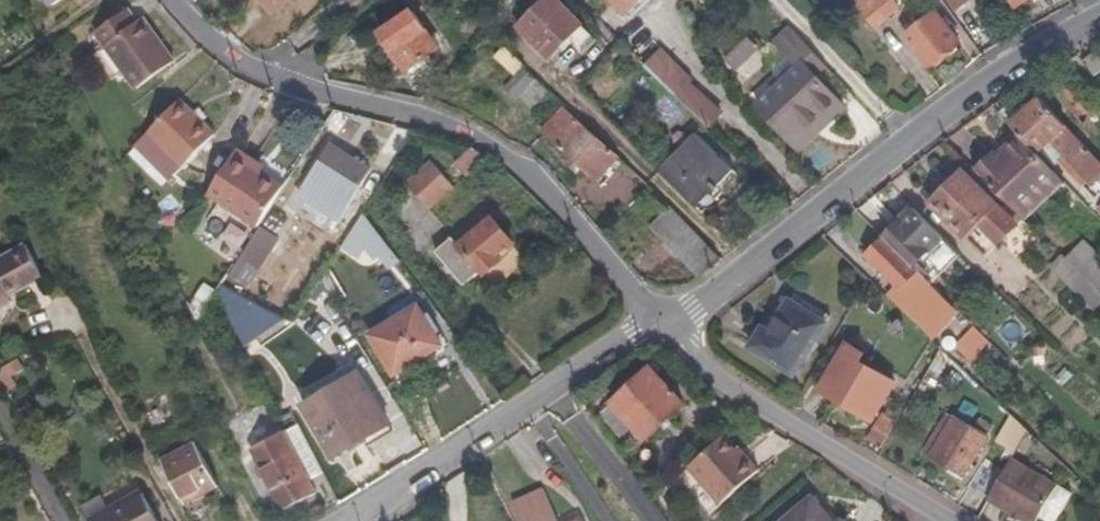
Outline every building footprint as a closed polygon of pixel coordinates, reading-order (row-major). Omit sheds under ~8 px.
[(556,0),(538,0),(513,25),(543,54),(577,21),(556,0)] [(624,9),(634,0),(615,0),(624,9)] [(872,21),(898,2),(897,0),(857,0),(872,21)] [(959,9),(972,0),(952,0),(959,9)] [(719,37),(718,38),(756,80),(778,61),(729,5),(720,14),(731,27),(719,37)] [(384,31),(412,68),(439,49),(411,11),(384,31)] [(907,33),(930,64),(960,43),(937,12),(907,33)] [(708,25),(719,37),(731,27),(720,14),(708,25)] [(150,41),(143,46),(131,28),(123,16),(91,37),(128,94),(168,68),(150,41)] [(138,23),(131,28),(143,46),(150,41),(138,23)] [(793,27),(778,42),(798,66),(759,101),(787,132),(814,108),(828,123),(846,106),(817,74),(827,65),(793,27)] [(1094,64),(1099,59),(1099,46),(1097,43),(1092,48),(1085,54),(1094,64)] [(504,48),(494,59),(515,78),(525,67),(504,48)] [(660,81),(706,125),(725,107),(694,80),(698,75),(680,63),(660,81)] [(524,99),(536,109),(553,93),(531,71),(504,97),(516,108),(524,99)] [(181,169),(220,131),(186,95),(146,133),(181,169)] [(1055,148),(1084,180),(1099,166),(1036,96),(1006,124),(1019,138),(1034,152),(1051,136),(1059,144),(1055,148)] [(828,123),(814,108),(787,132),(801,147),(828,123)] [(596,181),(616,155),(559,109),(538,137),(596,181)] [(664,175),(708,219),(745,181),(701,138),(664,175)] [(992,152),(991,154),(973,170),(1000,197),(1018,214),(1058,178),(1034,152),(1019,138),(998,157),(992,152)] [(488,160),(472,150),(455,165),(467,177),(488,160)] [(235,153),(205,196),(256,231),(271,208),(282,193),(252,172),(255,166),(235,153)] [(296,202),(335,228),(359,191),(319,166),(296,202)] [(422,195),(436,182),(426,171),(409,185),(420,196),(422,195)] [(929,202),(962,235),(976,221),(999,243),(1015,227),(993,205),(959,171),(929,202)] [(443,213),(437,206),(455,189),(444,176),(436,182),(422,195),(439,217),(443,213)] [(1000,197),(993,205),(1015,227),(1023,219),(1018,214),(1000,197)] [(883,238),(927,283),(956,254),(911,208),(883,238)] [(273,210),(254,239),(264,247),(284,217),(273,210)] [(655,230),(692,265),(709,247),(673,211),(655,230)] [(498,222),(493,227),(486,219),(463,238),(447,218),(426,236),(470,287),(486,274),(489,277),(507,262),(504,258),(518,245),(498,222)] [(370,247),(379,239),(366,221),(355,230),(370,247)] [(999,243),(976,221),(962,235),(984,258),(999,243)] [(927,283),(883,238),(866,257),(943,331),(960,315),(927,283)] [(1066,261),(1043,238),(1032,250),(1056,273),(1066,261)] [(1083,242),(1066,261),(1099,293),(1099,258),(1083,242)] [(702,274),(721,259),(709,247),(692,265),(702,274)] [(4,307),(1,300),(40,278),(21,248),(0,260),(0,310),(4,307)] [(187,307),(200,316),(216,290),(203,282),(187,307)] [(782,312),(768,337),(758,331),(747,350),(794,377),(825,323),(788,302),(782,312)] [(758,331),(768,337),(782,312),(772,307),(758,331)] [(442,346),(419,308),(371,337),(395,375),(442,346)] [(953,345),(971,363),(992,343),(975,325),(953,345)] [(820,390),(870,422),(894,384),(844,352),(820,390)] [(0,368),(0,378),(8,390),(23,381),(11,361),(0,368)] [(636,423),(648,434),(682,399),(647,366),(605,409),(629,431),(636,423)] [(336,458),(388,425),(357,377),(305,409),(336,458)] [(882,448),(897,422),(884,414),(869,440),(882,448)] [(317,465),(290,416),(244,442),(278,501),(308,484),(302,473),(317,465)] [(975,432),(947,416),(924,453),(964,477),(988,440),(975,432)] [(980,424),(975,432),(988,440),(993,432),(980,424)] [(1004,445),(1018,453),(1029,434),(1017,424),(1004,445)] [(743,457),(738,460),(720,435),(685,463),(715,502),(754,471),(743,457)] [(162,463),(185,504),(215,488),(193,446),(162,463)] [(1057,488),(1013,461),(996,489),(989,499),(988,501),(1022,520),(1037,520),(1039,518),(1057,488)] [(996,489),(1005,474),(985,462),(970,487),(989,499),(996,489)] [(1039,518),(1044,520),(1056,520),(1071,497),(1057,488),(1039,518)] [(519,520),(555,520),(540,491),(511,506),(519,520)] [(86,520),(154,520),(140,496),(107,515),(104,510),(86,520)] [(780,520),(826,520),(809,499),(780,520)]
